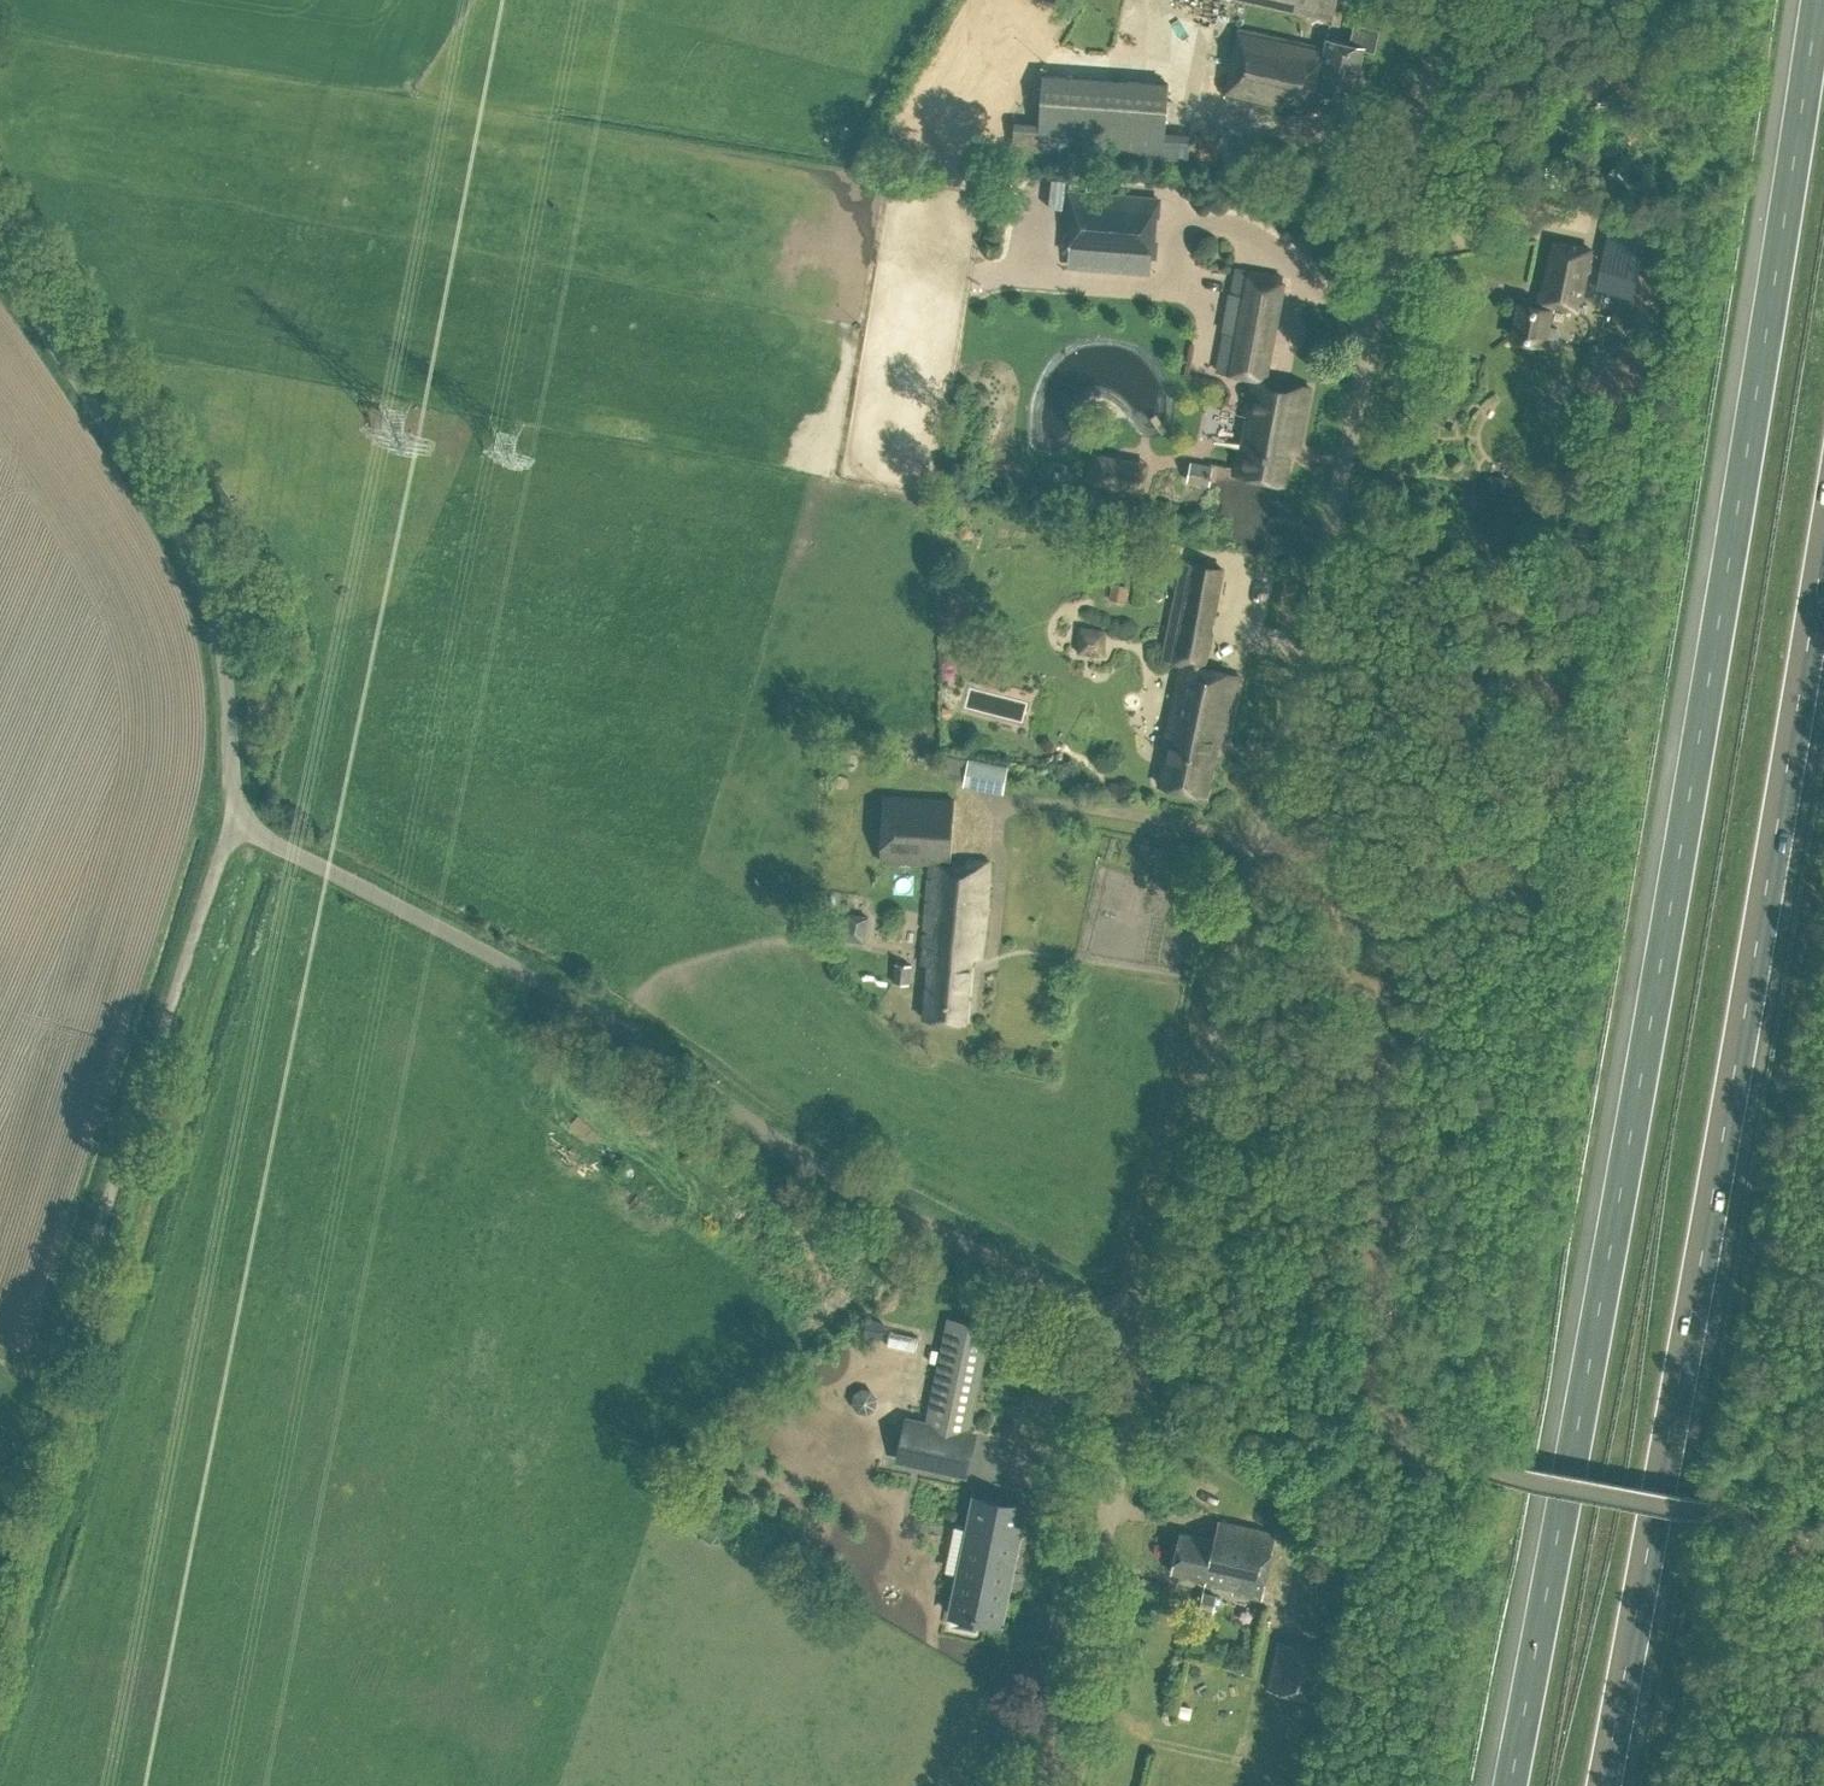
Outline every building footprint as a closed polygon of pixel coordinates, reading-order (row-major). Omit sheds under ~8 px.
[(1339,0),(1248,0),(1335,20),(1339,0)] [(1376,50),(1381,29),(1356,24),(1352,43),(1328,38),(1326,45),(1240,27),(1226,94),(1312,112),(1317,87),(1354,95),(1364,47),(1376,50)] [(1165,159),(1170,81),(1044,73),(1040,123),(1016,121),(1014,148),(1165,159)] [(1069,224),(1068,247),(1156,253),(1157,233),(1151,229),(1151,220),(1158,219),(1159,197),(1072,192),(1070,212),(1075,215),(1074,224),(1069,224)] [(1626,282),(1636,233),(1610,228),(1600,277),(1626,282)] [(1553,244),(1540,302),(1517,297),(1507,339),(1540,347),(1541,342),(1552,344),(1559,339),(1560,332),(1557,326),(1545,323),(1548,308),(1576,315),(1590,253),(1553,244)] [(1278,301),(1283,276),(1237,267),(1232,292),(1278,301)] [(1278,301),(1232,292),(1224,329),(1225,329),(1237,331),(1240,332),(1247,333),(1270,337),(1278,301)] [(1247,333),(1240,332),(1237,331),(1225,329),(1224,329),(1216,369),(1229,371),(1232,372),(1252,375),(1241,438),(1244,438),(1237,473),(1287,481),(1292,449),(1298,450),(1312,387),(1300,384),(1289,382),(1287,389),(1278,387),(1273,386),(1274,380),(1267,378),(1263,377),(1270,337),(1247,333)] [(1099,453),(1093,484),(1143,493),(1149,462),(1099,453)] [(1191,461),(1188,479),(1210,484),(1213,465),(1191,461)] [(1483,480),(1482,489),(1487,496),(1497,498),(1505,499),(1513,494),(1514,485),(1509,478),(1500,476),(1491,475),(1483,480)] [(1578,536),(1576,556),(1592,558),(1594,538),(1578,536)] [(1231,735),(1244,676),(1206,668),(1226,569),(1194,563),(1175,661),(1180,662),(1160,764),(1167,766),(1163,784),(1207,794),(1222,733),(1231,735)] [(1128,600),(1129,586),(1113,584),(1111,598),(1128,600)] [(1109,655),(1110,624),(1084,623),(1083,654),(1109,655)] [(1359,648),(1361,637),(1349,635),(1347,645),(1359,648)] [(1004,792),(1009,766),(969,758),(964,785),(1004,792)] [(884,796),(881,860),(935,863),(952,864),(952,856),(956,800),(884,796)] [(991,859),(952,856),(952,864),(935,863),(919,1016),(969,1020),(974,956),(982,957),(991,859)] [(912,984),(914,964),(896,962),(893,981),(912,984)] [(978,1429),(972,1428),(993,1325),(949,1316),(928,1419),(906,1415),(896,1462),(968,1476),(978,1429)] [(925,1346),(926,1325),(898,1323),(897,1344),(925,1346)] [(867,1324),(865,1333),(881,1337),(883,1327),(867,1324)] [(875,1383),(863,1399),(877,1410),(889,1394),(875,1383)] [(975,1493),(951,1614),(1002,1624),(1026,1504),(975,1493)] [(1264,1596),(1278,1532),(1219,1520),(1215,1538),(1181,1531),(1172,1572),(1207,1579),(1206,1583),(1264,1596)] [(1214,1610),(1218,1594),(1204,1592),(1201,1607),(1214,1610)] [(1327,1700),(1335,1651),(1276,1641),(1268,1690),(1327,1700)]
